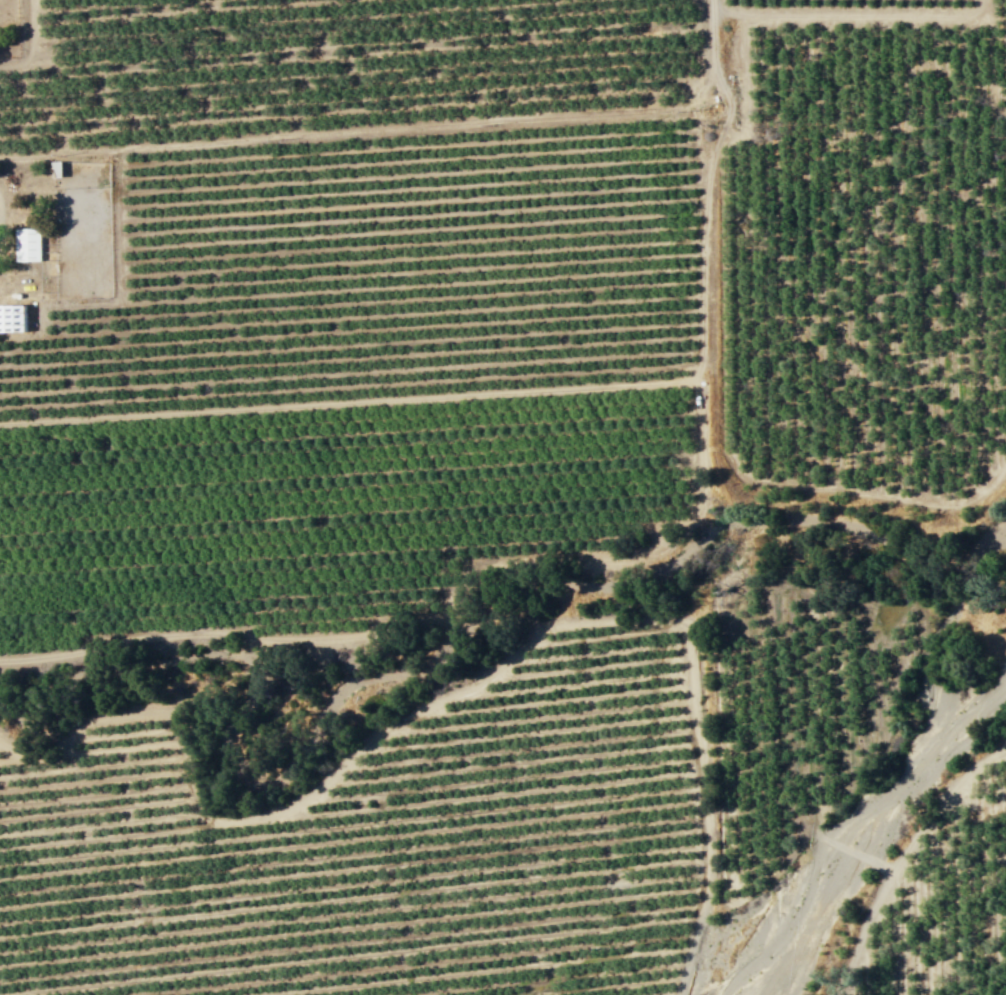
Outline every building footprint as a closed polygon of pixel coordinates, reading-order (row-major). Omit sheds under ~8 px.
[(61,177),(60,161),(50,161),(51,177),(61,177)] [(39,260),(39,228),(14,228),(15,261),(39,260)]
